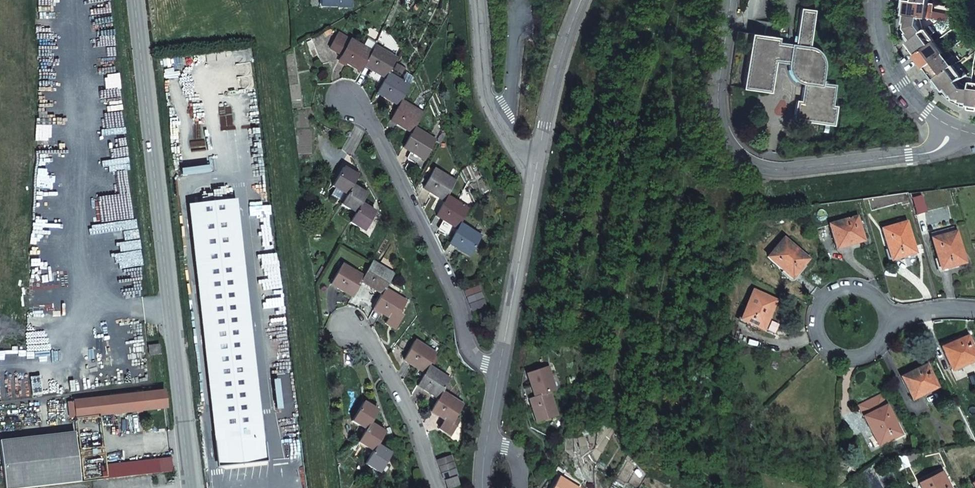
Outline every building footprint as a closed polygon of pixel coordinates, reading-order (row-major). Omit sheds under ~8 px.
[(928,5),(902,1),(901,10),(906,10),(910,11),(909,17),(920,19),(932,20),(933,13),(927,12),(928,5)] [(780,38),(751,34),(743,88),(772,92),(776,61),(790,63),(790,68),(793,75),(794,77),(797,81),(801,83),(804,83),(801,101),(797,101),(794,120),(835,126),(838,107),(834,106),(837,86),(824,84),(826,67),(826,62),(826,60),(825,57),(822,53),(819,50),(814,47),(811,47),(816,11),(801,9),(798,37),(800,37),(798,45),(779,42),(780,38)] [(920,19),(909,17),(907,31),(910,34),(907,36),(905,38),(910,44),(912,42),(924,33),(919,27),(920,19)] [(924,33),(912,42),(917,48),(913,51),(910,53),(910,54),(915,60),(935,44),(930,38),(935,33),(931,28),(924,33)] [(372,51),(350,39),(338,32),(330,47),(342,54),(341,56),(348,60),(347,63),(361,71),(365,64),(372,51)] [(935,44),(915,60),(919,66),(923,63),(927,61),(931,66),(950,52),(945,46),(940,50),(935,44)] [(372,51),(365,64),(372,68),(371,70),(386,79),(388,74),(396,59),(375,47),(372,51)] [(950,52),(931,66),(935,72),(931,74),(928,77),(933,83),(953,68),(949,61),(954,57),(950,52)] [(953,68),(933,83),(938,90),(941,87),(944,84),(949,90),(958,83),(968,76),(964,70),(959,74),(953,68)] [(386,79),(379,91),(386,95),(385,97),(399,106),(402,101),(410,86),(388,74),(386,79)] [(958,83),(949,90),(953,96),(957,101),(962,102),(961,108),(969,109),(972,91),(963,90),(958,83)] [(399,106),(391,118),(398,123),(397,125),(412,133),(414,128),(423,114),(402,101),(399,106)] [(412,133),(404,145),(412,150),(410,152),(420,158),(425,160),(436,141),(414,128),(412,133)] [(416,165),(420,158),(410,152),(406,159),(416,165)] [(352,174),(344,168),(332,187),(335,189),(346,196),(352,187),(358,177),(352,174)] [(434,169),(424,186),(431,190),(430,193),(445,201),(447,196),(456,182),(434,169)] [(362,193),(352,187),(346,196),(342,203),(341,205),(355,214),(361,205),(366,196),(366,195),(362,193)] [(346,196),(335,189),(331,196),(342,203),(346,196)] [(445,201),(437,213),(444,217),(442,219),(457,228),(460,224),(469,209),(447,196),(445,201)] [(241,326),(235,276),(227,202),(197,205),(205,279),(211,329),(222,428),(252,425),(241,326)] [(375,214),(361,205),(355,214),(350,223),(364,232),(375,214)] [(829,225),(835,246),(849,242),(850,245),(856,243),(863,242),(856,218),(829,225)] [(906,223),(882,230),(891,261),(903,257),(915,254),(906,223)] [(457,228),(450,241),(457,245),(456,247),(470,255),(481,236),(460,224),(457,228)] [(952,228),(931,234),(933,240),(932,240),(940,270),(952,267),(964,264),(955,233),(954,234),(952,228)] [(783,240),(767,259),(791,280),(799,270),(807,261),(783,240)] [(363,277),(362,280),(369,284),(368,286),(382,294),(385,290),(393,274),(372,263),(363,277)] [(342,265),(332,282),(339,286),(338,289),(352,297),(362,280),(363,277),(342,265)] [(486,307),(479,286),(465,291),(473,311),(486,307)] [(382,294),(375,307),(382,311),(381,314),(395,322),(406,302),(385,290),(382,294)] [(753,291),(740,320),(762,330),(769,316),(775,301),(753,291)] [(942,348),(950,368),(963,363),(964,365),(974,361),(974,355),(967,337),(955,343),(942,348)] [(415,341),(405,358),(412,362),(411,365),(425,374),(429,367),(437,354),(415,341)] [(148,346),(149,355),(159,354),(158,345),(148,346)] [(914,372),(901,378),(911,397),(923,391),(925,394),(937,387),(926,366),(914,372)] [(425,374),(419,384),(426,388),(424,391),(439,399),(442,393),(450,380),(429,367),(425,374)] [(547,367),(528,374),(531,381),(528,382),(533,397),(549,392),(554,390),(547,367)] [(0,409),(0,426),(166,408),(164,391),(0,409)] [(533,397),(531,398),(534,406),(531,407),(536,423),(557,416),(549,392),(533,397)] [(463,405),(442,393),(439,399),(432,409),(439,414),(438,416),(444,420),(439,430),(450,437),(459,422),(455,419),(463,405)] [(858,407),(878,446),(900,435),(881,396),(869,401),(858,407)] [(363,403),(352,421),(366,429),(370,424),(377,411),(363,403)] [(252,425),(222,428),(223,441),(224,451),(220,451),(221,460),(225,459),(226,462),(226,466),(266,461),(262,424),(252,425)] [(366,429),(359,442),(372,451),(376,446),(384,433),(370,424),(366,429)] [(0,442),(0,456),(4,487),(38,487),(79,483),(73,433),(0,442)] [(372,451),(365,464),(380,473),(390,455),(376,446),(372,451)] [(451,456),(437,461),(443,481),(446,480),(456,477),(457,476),(451,456)] [(171,458),(102,466),(103,480),(173,471),(171,458)] [(944,486),(946,485),(941,473),(919,485),(920,487),(945,487),(944,486)] [(446,480),(449,487),(452,487),(459,486),(456,477),(446,480)] [(559,478),(554,487),(576,487),(559,478)]
